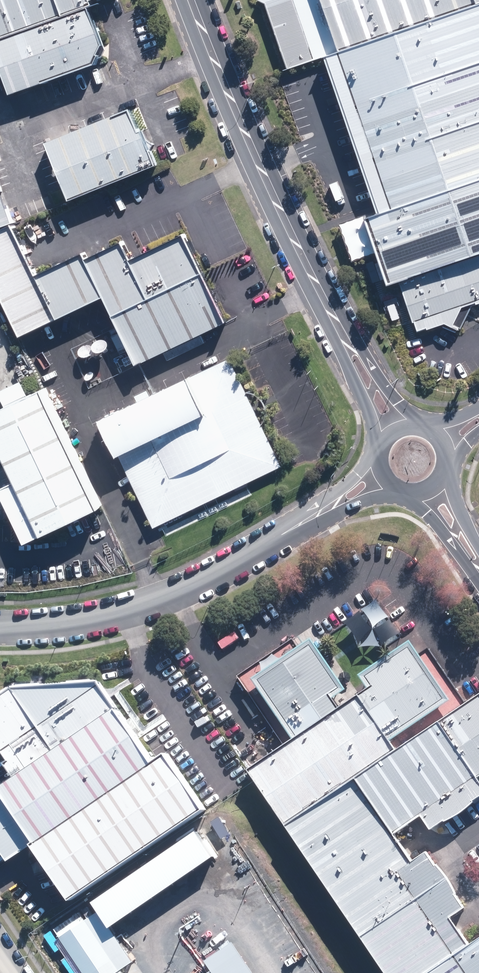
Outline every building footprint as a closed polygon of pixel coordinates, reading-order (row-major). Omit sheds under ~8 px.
[(100,15),(95,0),(16,0),(0,5),(0,48),(100,15)] [(286,81),(331,63),(478,12),(478,0),(257,0),(286,81)] [(331,63),(387,223),(372,228),(393,290),(478,260),(478,12),(331,63)] [(96,17),(1,49),(18,98),(113,66),(96,17)] [(127,108),(46,145),(75,209),(156,172),(127,108)] [(0,182),(0,233),(16,227),(0,182)] [(25,342),(105,305),(135,370),(227,327),(187,240),(135,264),(128,249),(87,268),(84,261),(38,282),(16,233),(0,240),(0,288),(25,342)] [(393,290),(407,329),(478,305),(478,260),(393,290)] [(224,362),(94,421),(146,533),(275,474),(224,362)] [(40,391),(0,410),(0,453),(14,482),(0,488),(0,495),(24,543),(97,507),(40,391)] [(289,641),(238,677),(283,742),(332,708),(327,701),(342,691),(309,643),(297,649),(289,641)] [(356,704),(393,758),(460,713),(415,647),(348,692),(356,704)] [(3,859),(146,761),(94,682),(11,687),(52,747),(0,783),(0,853),(3,859)] [(394,972),(478,972),(478,945),(471,950),(453,924),(467,915),(430,859),(418,866),(398,836),(421,821),(431,836),(478,804),(478,788),(478,700),(460,713),(393,758),(294,825),(394,972)] [(257,771),(294,825),(393,758),(356,704),(297,744),(257,771)] [(165,753),(27,846),(65,901),(203,808),(165,753)] [(208,860),(190,835),(90,904),(108,930),(208,860)] [(87,920),(58,940),(81,972),(124,972),(87,920)]
